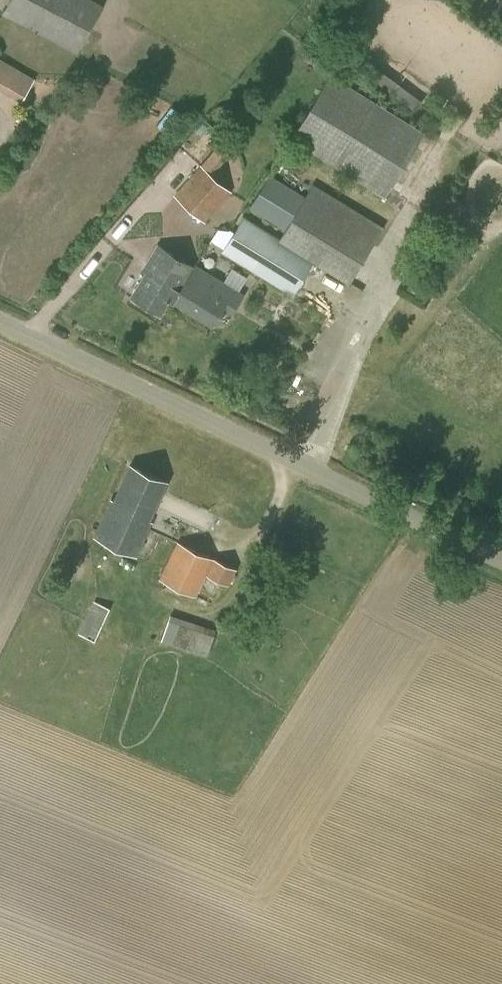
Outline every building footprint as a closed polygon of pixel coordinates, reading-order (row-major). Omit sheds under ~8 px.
[(2,14),(78,54),(103,6),(93,0),(10,0),(2,14)] [(21,102),(35,78),(0,58),(0,89),(21,102)] [(291,138),(385,197),(425,132),(330,74),(291,138)] [(197,162),(201,166),(175,195),(205,222),(232,192),(212,174),(238,144),(224,132),(197,162)] [(350,283),(384,226),(313,184),(306,196),(270,174),(249,208),(285,230),(280,239),(244,216),(222,252),(293,296),(315,262),(350,283)] [(168,301),(172,303),(194,268),(160,247),(146,272),(148,274),(133,299),(160,315),(168,301)] [(194,268),(172,303),(206,324),(218,305),(232,314),(243,297),(194,268)] [(95,536),(137,555),(153,520),(150,519),(167,481),(130,464),(114,500),(112,498),(95,536)] [(237,569),(177,541),(159,578),(196,595),(206,574),(229,585),(237,569)] [(79,633),(95,640),(109,607),(94,600),(79,633)] [(154,637),(207,655),(214,634),(161,616),(154,637)]
